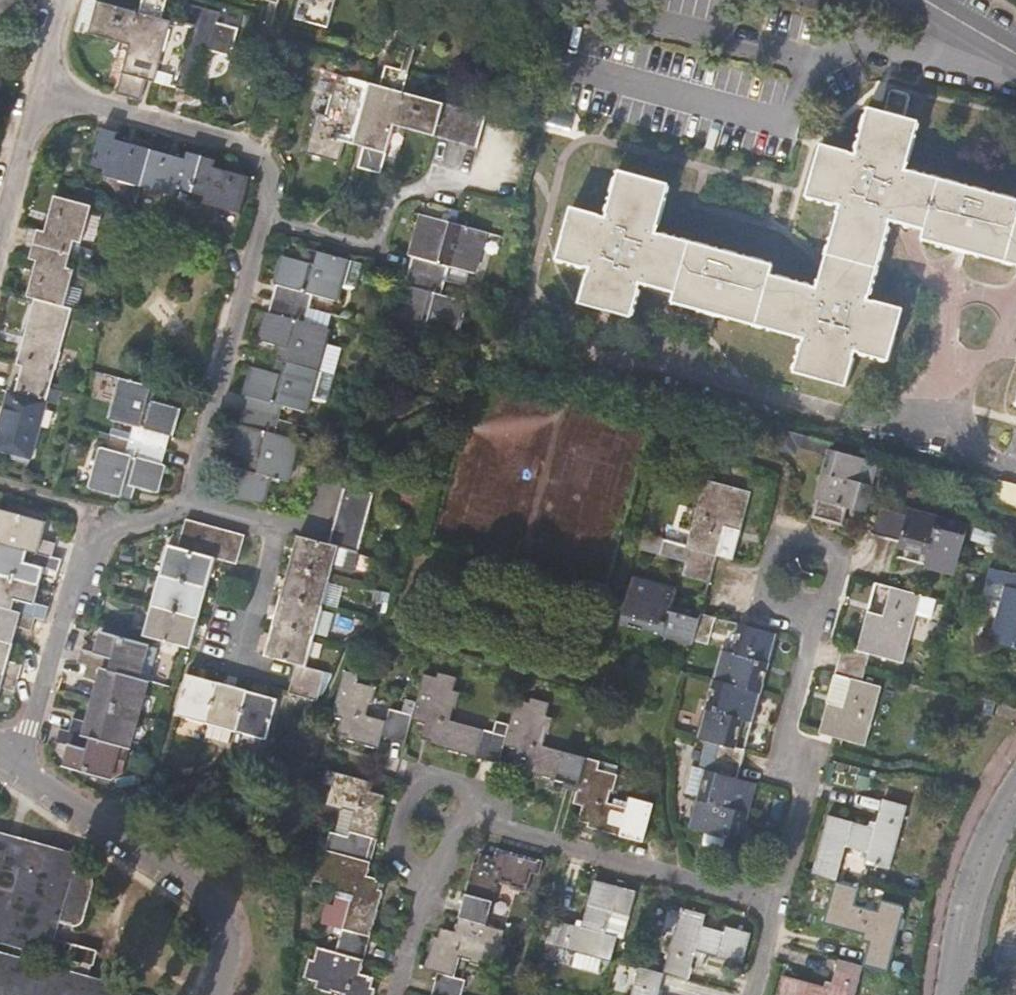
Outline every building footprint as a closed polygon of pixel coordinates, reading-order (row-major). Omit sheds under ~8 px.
[(11,34),(18,0),(0,0),(0,32),(11,34)] [(173,22),(162,18),(167,0),(143,0),(140,12),(94,0),(85,0),(77,31),(130,46),(118,95),(140,100),(145,79),(188,90),(199,52),(209,54),(210,50),(231,56),(237,35),(239,29),(216,23),(220,14),(188,5),(182,25),(173,22)] [(294,19),(327,27),(334,0),(299,0),(294,19)] [(798,4),(837,12),(840,0),(799,0),(798,4)] [(357,168),(359,169),(380,175),(394,126),(476,149),(486,116),(403,92),(409,73),(386,66),(380,86),(338,74),(326,115),(317,113),(305,154),(337,163),(344,143),(362,148),(357,168)] [(897,90),(891,93),(885,112),(905,119),(911,99),(907,92),(897,90)] [(710,310),(807,337),(798,370),(847,385),(856,351),(890,360),(904,309),(870,300),(892,218),(928,229),(926,238),(1015,263),(1015,199),(906,168),(919,123),(905,119),(885,112),(871,108),(858,155),(823,145),(809,196),(843,205),(820,288),(772,275),(774,266),(657,232),(669,185),(621,172),(608,218),(573,208),(560,258),(593,268),(583,302),(633,316),(643,281),(660,287),(678,292),(677,300),(710,310)] [(116,133),(102,129),(92,165),(106,170),(104,177),(177,197),(179,189),(205,197),(204,204),(240,214),(250,177),(215,168),(217,161),(188,153),(185,159),(115,140),(116,133)] [(37,230),(33,245),(71,255),(74,242),(80,243),(91,206),(54,196),(45,231),(37,230)] [(444,208),(440,220),(455,224),(458,212),(444,208)] [(412,258),(409,271),(445,281),(448,267),(474,274),(486,232),(455,224),(440,220),(421,215),(409,257),(412,258)] [(67,268),(71,255),(33,245),(29,258),(36,262),(27,297),(34,300),(71,310),(77,311),(82,290),(71,287),(75,270),(67,268)] [(277,285),(273,299),(309,309),(313,295),(338,301),(349,260),(306,250),(304,262),(281,256),(274,283),(277,285)] [(441,295),(445,281),(409,271),(405,285),(401,284),(390,325),(456,343),(466,302),(441,295)] [(280,347),(277,359),(319,370),(330,373),(336,352),(325,348),(330,330),(305,322),(309,309),(273,299),(269,313),(265,312),(258,341),(280,347)] [(19,380),(50,388),(71,310),(34,300),(17,363),(22,366),(19,380)] [(319,370),(277,359),(273,373),(250,366),(244,394),(246,396),(243,410),(279,420),(282,406),(307,413),(311,399),(322,403),(327,400),(334,374),(330,373),(319,370)] [(133,426),(129,441),(166,450),(169,436),(174,437),(182,408),(159,402),(161,390),(118,378),(108,419),(133,426)] [(19,380),(15,393),(8,391),(0,423),(0,450),(30,459),(46,401),(57,405),(62,390),(50,388),(19,380)] [(275,435),(279,420),(243,410),(238,425),(235,424),(228,451),(251,458),(247,471),(242,470),(235,497),(264,505),(272,478),(289,482),(299,442),(275,435)] [(788,442),(829,454),(831,445),(833,440),(770,423),(763,448),(785,455),(788,442)] [(163,464),(166,450),(129,441),(125,454),(100,448),(89,487),(132,499),(136,487),(159,492),(166,466),(163,464)] [(881,459),(831,445),(829,454),(811,518),(842,527),(846,509),(866,515),(877,476),(881,459)] [(877,476),(884,478),(889,461),(881,459),(877,476)] [(1015,513),(1015,483),(1000,479),(992,507),(1015,513)] [(750,493),(704,480),(687,546),(663,540),(659,555),(686,563),(683,575),(709,583),(716,556),(733,560),(750,493)] [(374,494),(344,485),(328,544),(339,548),(333,570),(352,575),(374,494)] [(318,486),(310,516),(327,521),(335,490),(318,486)] [(39,588),(45,568),(59,572),(63,559),(53,556),(56,545),(41,540),(43,534),(47,523),(0,508),(0,690),(1,687),(15,690),(22,666),(8,662),(18,626),(33,631),(36,618),(45,620),(49,607),(35,603),(39,588)] [(872,534),(899,542),(928,550),(924,565),(954,573),(966,525),(907,511),(905,515),(879,509),(872,534)] [(186,519),(178,548),(215,559),(237,565),(245,537),(186,519)] [(663,540),(638,534),(634,547),(659,555),(663,540)] [(321,612),(333,570),(339,548),(328,544),(297,537),(266,656),(296,665),(305,667),(314,636),(325,638),(332,615),(321,612)] [(191,648),(215,559),(178,548),(168,546),(144,636),(191,648)] [(1000,572),(997,585),(1006,588),(992,641),(1015,648),(1015,576),(1000,572)] [(633,578),(621,624),(693,643),(694,641),(708,644),(715,618),(671,606),(675,590),(633,578)] [(930,620),(935,600),(921,596),(889,588),(881,615),(867,612),(857,652),(877,657),(903,664),(916,616),(930,620)] [(721,649),(713,681),(759,693),(774,634),(743,625),(735,653),(721,649)] [(59,728),(56,741),(69,746),(64,767),(111,779),(124,776),(150,681),(139,678),(148,645),(100,632),(94,653),(81,649),(78,662),(88,665),(84,677),(97,682),(87,721),(73,718),(69,731),(59,728)] [(877,657),(857,652),(842,647),(834,674),(850,678),(862,681),(866,667),(873,669),(877,657)] [(305,667),(296,665),(288,693),(316,701),(325,674),(305,667)] [(411,720),(412,716),(389,709),(386,721),(365,715),(369,703),(372,704),(376,688),(356,682),(358,675),(345,671),(332,716),(341,719),(339,725),(350,729),(346,740),(378,748),(382,737),(405,744),(411,720)] [(424,675),(412,716),(411,720),(425,724),(423,731),(433,734),(430,745),(499,764),(504,746),(506,737),(449,721),(452,708),(457,710),(461,693),(452,691),(457,678),(439,673),(438,678),(424,675)] [(187,675),(177,714),(213,724),(210,737),(231,743),(234,731),(267,740),(277,700),(187,675)] [(862,681),(850,678),(841,708),(827,704),(819,733),(864,746),(865,746),(881,687),(862,681)] [(718,745),(726,747),(733,719),(750,723),(756,705),(759,693),(713,681),(697,739),(718,745)] [(516,701),(506,737),(504,746),(517,749),(515,757),(525,761),(522,772),(564,783),(563,788),(576,792),(586,759),(543,747),(546,734),(549,734),(553,719),(545,716),(549,704),(530,699),(529,705),(516,701)] [(743,751),(726,747),(718,745),(710,770),(735,777),(743,751)] [(586,759),(576,792),(574,803),(583,806),(580,813),(591,816),(588,828),(644,842),(654,805),(631,798),(627,809),(607,804),(611,791),(613,792),(618,776),(597,770),(599,762),(586,759)] [(354,812),(342,854),(371,862),(386,807),(376,804),(378,794),(371,791),(374,783),(327,770),(323,783),(331,786),(325,806),(342,811),(344,809),(354,812)] [(710,770),(708,770),(691,830),(705,834),(702,843),(704,846),(718,850),(721,849),(724,839),(740,844),(756,783),(735,777),(710,770)] [(872,778),(859,775),(856,789),(869,791),(872,778)] [(811,874),(836,881),(845,846),(868,853),(865,864),(889,871),(907,806),(883,799),(874,828),(827,815),(811,874)] [(47,937),(51,920),(65,869),(67,860),(0,841),(0,934),(19,939),(44,945),(47,937)] [(474,863),(459,919),(487,926),(498,883),(511,886),(510,890),(526,894),(531,873),(540,875),(544,862),(498,849),(495,857),(487,855),(485,865),(474,863)] [(367,876),(371,862),(342,854),(324,850),(321,862),(316,861),(310,880),(323,884),(321,890),(338,895),(336,905),(328,903),(323,922),(330,924),(342,928),(335,952),(363,960),(383,891),(372,888),(375,878),(367,876)] [(299,857),(298,879),(307,882),(313,862),(299,857)] [(88,875),(65,869),(51,920),(74,926),(79,925),(83,922),(93,884),(92,879),(88,875)] [(581,927),(551,920),(544,945),(576,953),(572,967),(597,974),(602,960),(610,962),(624,914),(630,916),(636,892),(595,880),(581,927)] [(860,888),(836,881),(824,923),(871,936),(863,965),(887,972),(905,907),(881,900),(878,912),(855,905),(860,888)] [(681,909),(663,974),(688,981),(697,951),(742,963),(751,933),(727,927),(725,933),(704,926),(706,915),(681,909)] [(437,973),(453,977),(458,957),(470,960),(470,964),(487,968),(489,961),(500,964),(506,945),(502,943),(505,931),(487,926),(459,919),(455,932),(447,930),(444,940),(433,937),(424,969),(437,973)] [(97,951),(47,937),(44,945),(19,939),(13,964),(86,984),(91,964),(93,965),(97,951)] [(363,960),(335,952),(318,947),(313,961),(309,959),(304,977),(317,982),(315,989),(332,994),(333,991),(344,994),(374,994),(376,989),(364,986),(367,975),(359,972),(363,960)] [(863,965),(839,960),(830,988),(784,976),(779,994),(855,994),(863,965)] [(86,984),(13,964),(5,961),(0,979),(0,994),(122,994),(86,984)] [(663,974),(640,967),(632,994),(658,994),(663,974)] [(467,981),(453,977),(437,973),(431,994),(463,994),(467,981)]
